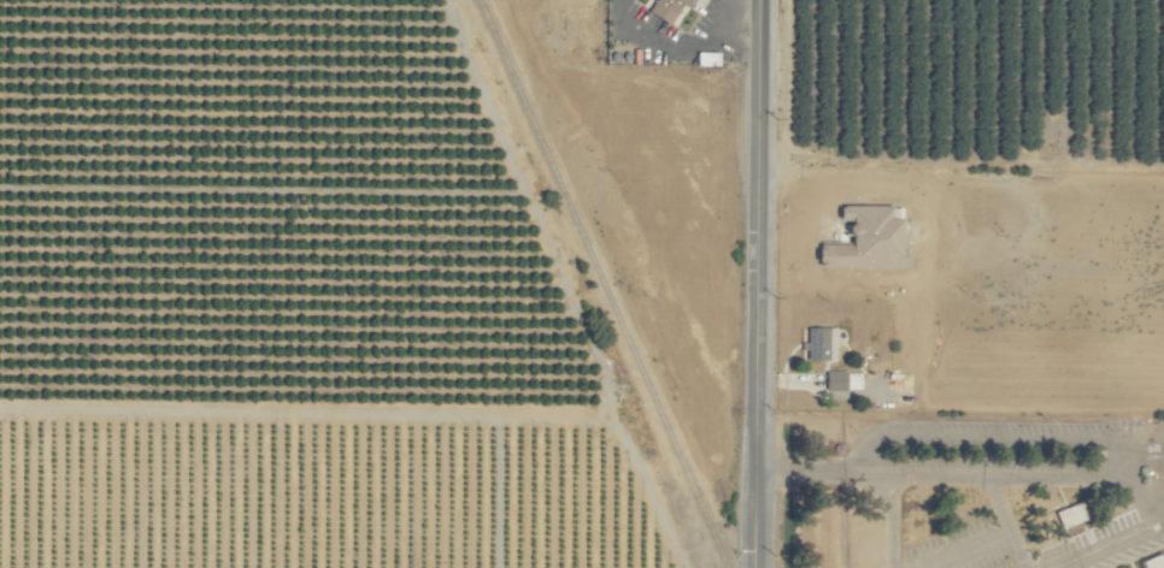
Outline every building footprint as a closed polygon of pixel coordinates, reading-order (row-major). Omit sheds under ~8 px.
[(649,13),(677,29),(694,0),(657,0),(649,13)] [(905,268),(906,220),(893,220),(893,207),(842,207),(842,222),(853,222),(853,244),(821,244),(821,267),(905,268)] [(809,362),(838,361),(837,328),(808,329),(809,362)] [(863,372),(827,373),(828,391),(863,390),(863,372)] [(1058,512),(1065,529),(1092,517),(1084,500),(1058,512)]
